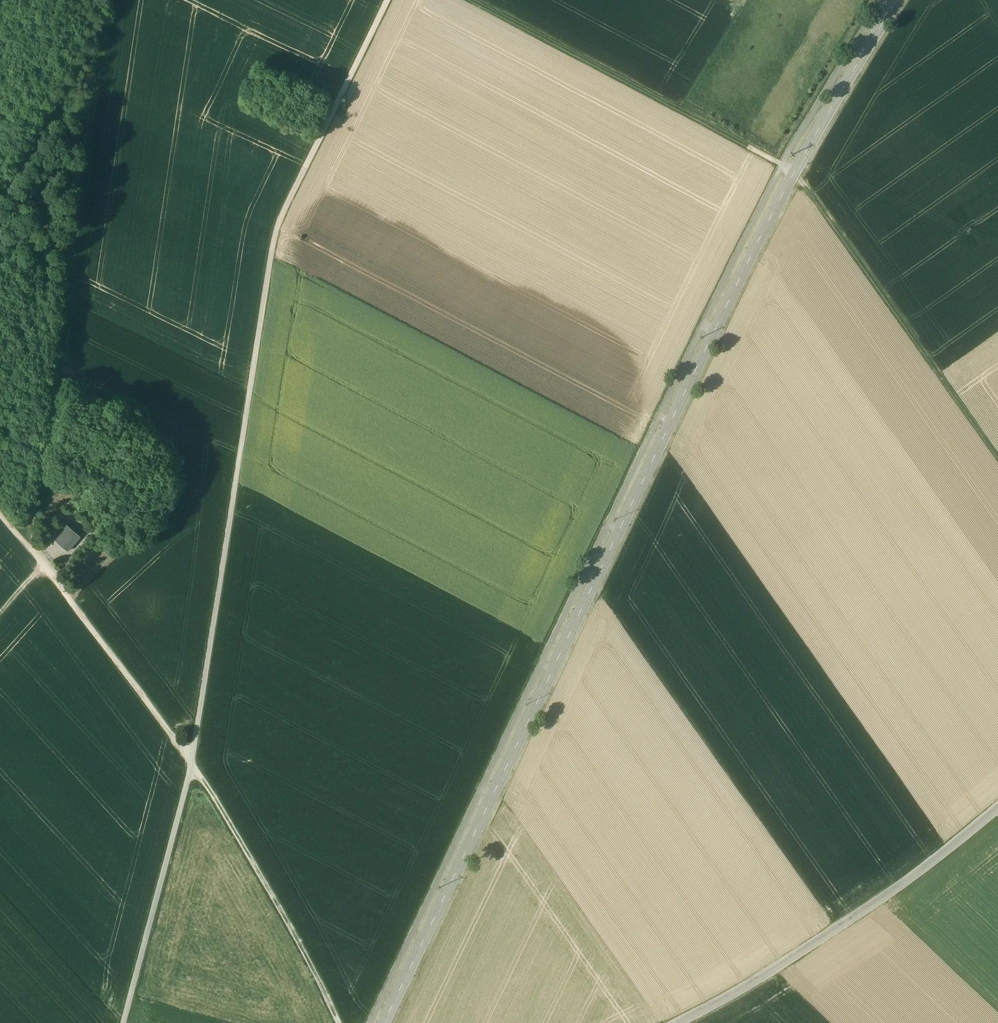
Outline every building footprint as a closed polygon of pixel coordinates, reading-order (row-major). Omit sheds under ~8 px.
[(68,552),(80,537),(67,526),(54,540),(68,552)]
